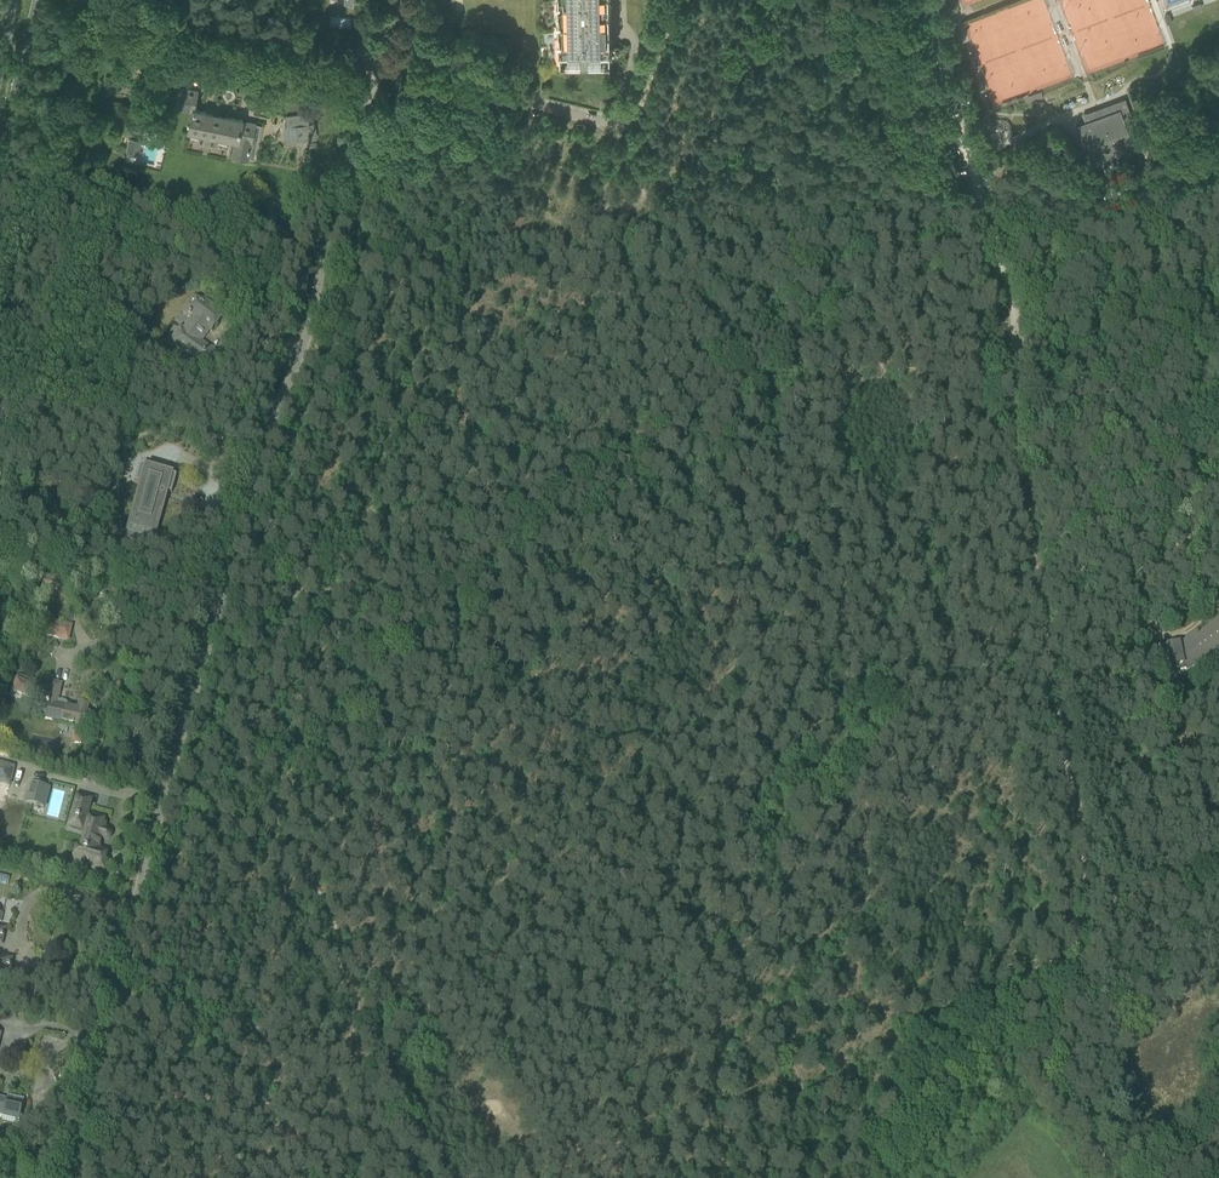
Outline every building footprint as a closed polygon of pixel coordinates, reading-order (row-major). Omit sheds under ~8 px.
[(557,38),(560,58),(609,57),(608,0),(556,0),(559,18),(556,19),(559,38),(557,38)] [(136,58),(134,70),(142,71),(144,60),(136,58)] [(178,87),(174,106),(193,110),(188,131),(198,133),(199,134),(200,135),(201,136),(202,137),(203,138),(204,139),(206,139),(207,140),(209,140),(210,140),(211,140),(213,140),(214,139),(215,138),(217,138),(218,137),(236,140),(233,155),(248,158),(252,136),(255,124),(242,121),(242,119),(225,116),(224,118),(205,114),(206,112),(196,110),(196,109),(194,108),(197,91),(178,87)] [(1041,91),(1021,99),(1024,106),(1044,99),(1041,91)] [(1082,114),(1085,122),(1076,126),(1085,149),(1087,148),(1091,158),(1102,154),(1104,160),(1115,156),(1112,151),(1119,148),(1119,150),(1130,146),(1129,143),(1136,141),(1130,125),(1134,123),(1124,98),(1082,114)] [(288,142),(314,139),(312,123),(309,124),(308,115),(285,118),(288,142)] [(1138,132),(1142,142),(1144,141),(1151,161),(1163,157),(1155,135),(1157,134),(1154,126),(1138,132)] [(128,152),(139,154),(141,142),(131,140),(128,152)] [(102,193),(111,185),(105,178),(96,185),(102,193)] [(224,315),(214,308),(210,305),(208,308),(193,297),(183,311),(192,318),(183,331),(186,333),(175,347),(184,353),(185,351),(200,361),(197,366),(203,370),(205,368),(210,371),(220,357),(199,341),(204,333),(206,334),(209,330),(212,332),(224,315)] [(139,490),(132,514),(133,514),(136,515),(133,526),(153,531),(158,512),(154,510),(154,507),(161,509),(161,510),(165,497),(157,495),(159,489),(171,493),(176,476),(140,466),(136,482),(147,486),(145,491),(139,490)] [(41,562),(39,572),(52,575),(51,581),(50,584),(60,586),(64,567),(41,562)] [(47,619),(45,633),(55,635),(56,632),(66,634),(68,624),(47,619)] [(1158,648),(1159,651),(1160,650),(1162,662),(1165,667),(1168,667),(1168,671),(1185,668),(1187,669),(1210,652),(1209,650),(1218,643),(1218,619),(1194,637),(1193,635),(1178,645),(1178,644),(1165,647),(1165,646),(1158,648)] [(33,625),(30,636),(37,638),(40,627),(33,625)] [(52,682),(50,694),(38,689),(39,686),(17,677),(12,689),(34,698),(36,693),(49,698),(48,702),(47,702),(46,704),(45,703),(42,718),(74,725),(74,731),(72,731),(72,743),(81,744),(81,732),(78,731),(78,726),(86,728),(90,713),(86,713),(88,706),(79,704),(78,708),(67,706),(67,704),(64,701),(61,701),(57,701),(61,684),(52,682)] [(0,761),(0,782),(12,785),(17,765),(0,761)] [(50,787),(33,783),(32,789),(29,788),(25,802),(45,807),(50,787)] [(102,823),(104,818),(90,814),(90,816),(86,815),(87,815),(73,811),(71,817),(84,821),(84,822),(88,823),(80,848),(77,847),(73,861),(94,867),(93,870),(104,873),(108,862),(104,861),(107,852),(98,849),(101,839),(104,839),(106,840),(109,838),(110,836),(110,833),(109,831),(107,829),(104,828),(105,824),(102,823)] [(0,985),(3,974),(10,975),(12,966),(9,966),(11,958),(0,956),(0,985)] [(2,1116),(2,1119),(18,1123),(19,1118),(21,1117),(20,1115),(24,1098),(8,1094),(6,1100),(1,1099),(2,1098),(0,1097),(0,1115),(2,1116)]
